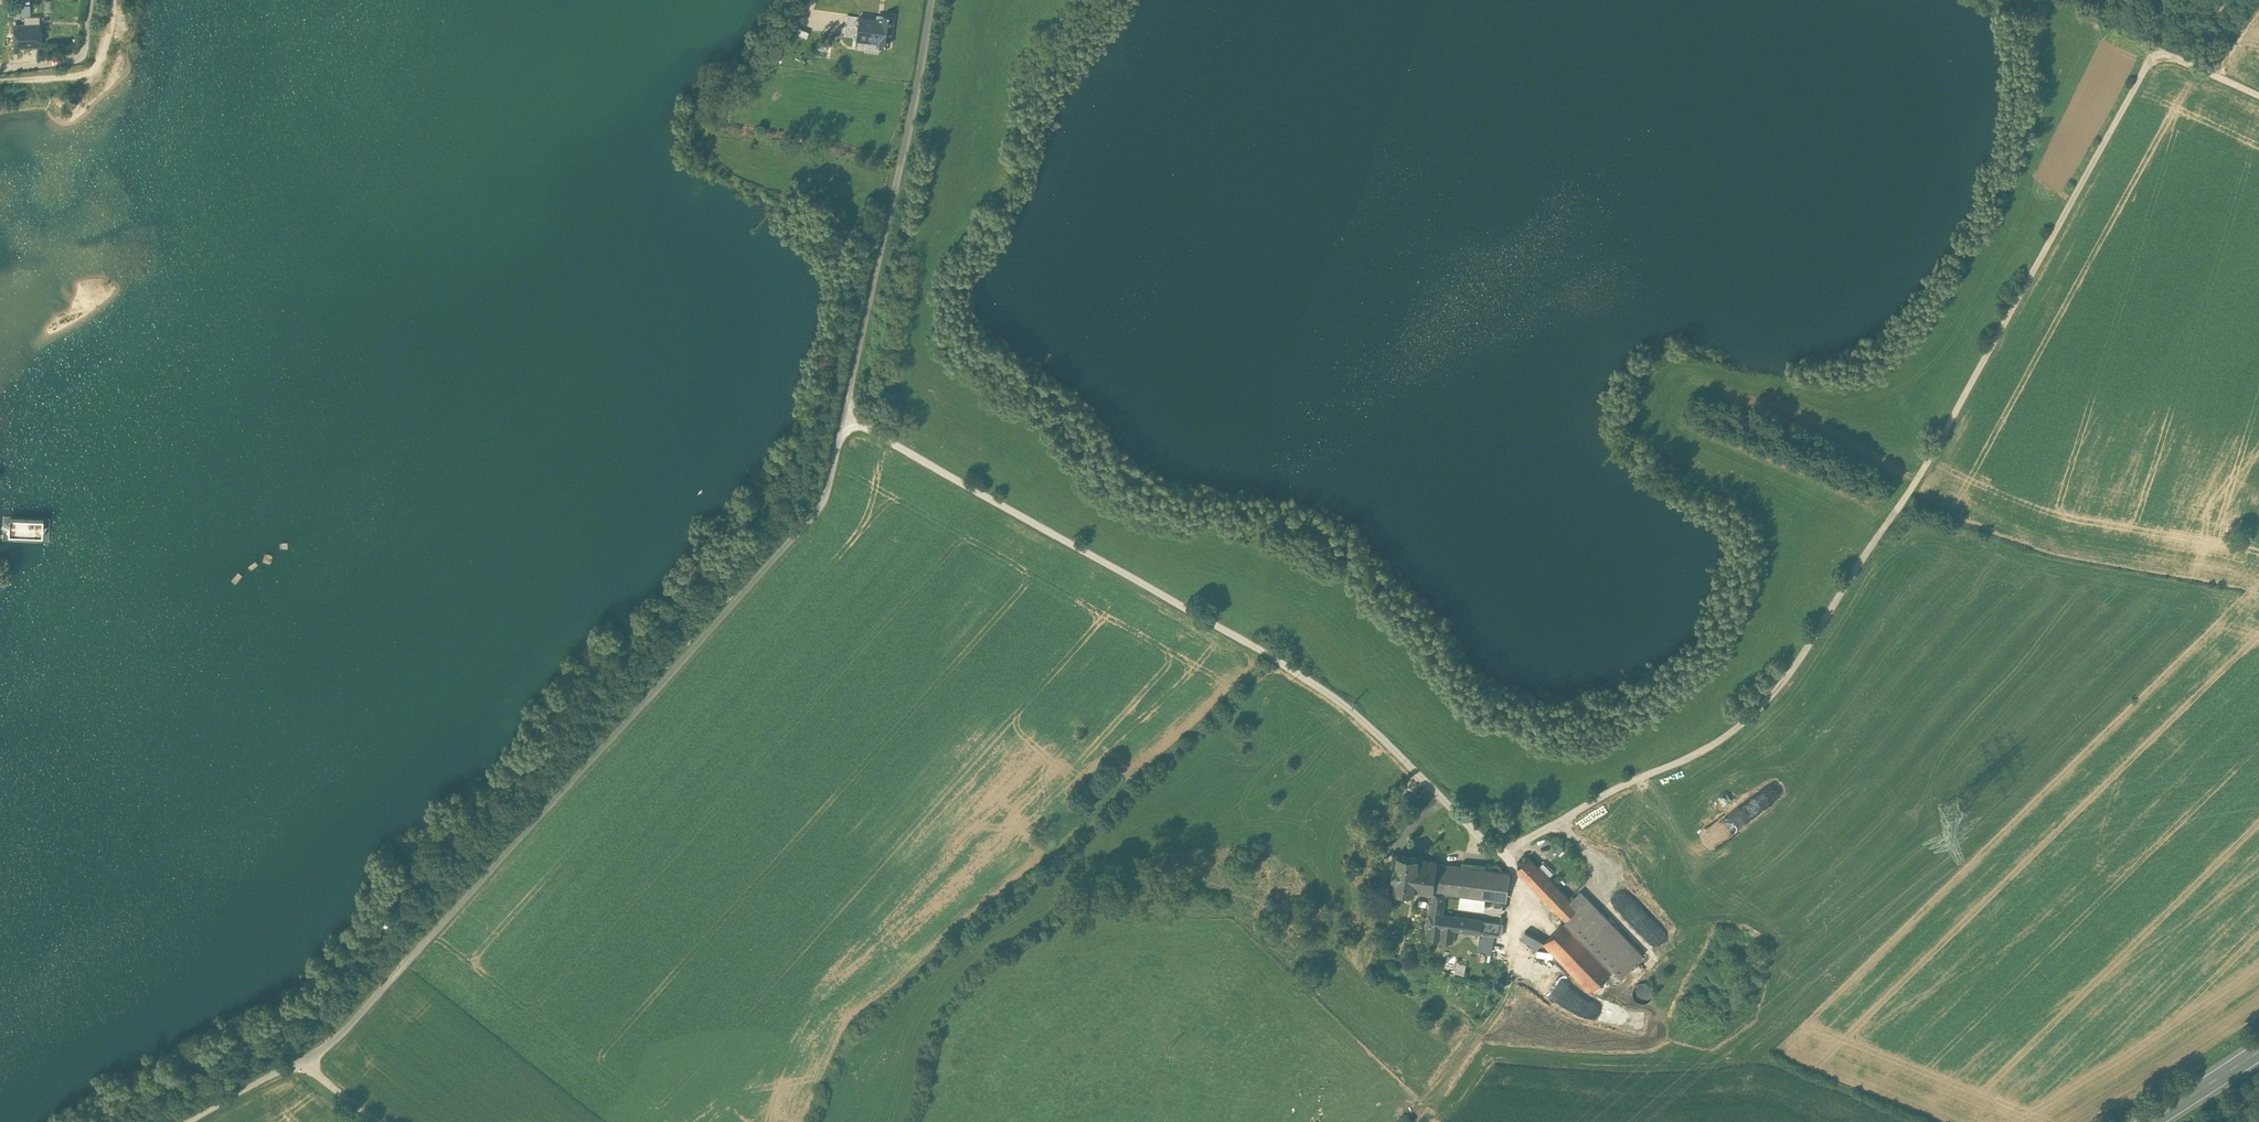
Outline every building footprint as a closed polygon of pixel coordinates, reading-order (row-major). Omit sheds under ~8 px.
[(15,2),(15,12),(31,13),(31,3),(15,2)] [(883,14),(882,19),(859,16),(856,37),(880,40),(879,43),(889,44),(893,16),(883,14)] [(40,23),(15,24),(16,45),(41,44),(40,23)] [(798,26),(796,32),(807,36),(809,30),(798,26)] [(1722,805),(1732,800),(1729,793),(1718,798),(1722,805)] [(1438,860),(1419,858),(1419,856),(1399,854),(1399,855),(1397,865),(1396,865),(1395,875),(1396,875),(1394,887),(1394,888),(1415,891),(1415,889),(1434,892),(1438,862),(1438,860)] [(1543,872),(1528,857),(1518,867),(1518,869),(1532,883),(1543,872)] [(1445,863),(1438,862),(1434,892),(1431,913),(1441,914),(1444,893),(1441,892),(1445,863)] [(1510,872),(1445,863),(1441,892),(1444,893),(1460,895),(1485,898),(1506,901),(1510,872)] [(1571,900),(1543,872),(1532,883),(1566,918),(1577,907),(1571,900)] [(1643,954),(1581,890),(1571,900),(1577,907),(1566,918),(1567,919),(1544,941),(1591,989),(1614,967),(1622,975),(1643,954)] [(1485,898),(1460,895),(1458,907),(1483,911),(1485,898)] [(1503,928),(1503,923),(1448,915),(1441,914),(1431,913),(1428,936),(1453,940),(1455,928),(1480,931),(1494,933),(1502,934),(1503,928)] [(1494,933),(1480,931),(1477,950),(1491,952),(1494,933)] [(1544,941),(1526,931),(1522,938),(1538,947),(1544,941)] [(1457,973),(1464,975),(1466,964),(1459,963),(1457,973)] [(1653,995),(1653,992),(1653,988),(1650,984),(1647,982),(1643,981),(1639,982),(1636,984),(1633,988),(1633,992),(1634,996),(1636,999),(1639,1001),(1643,1002),(1647,1001),(1651,999),(1653,995)]
